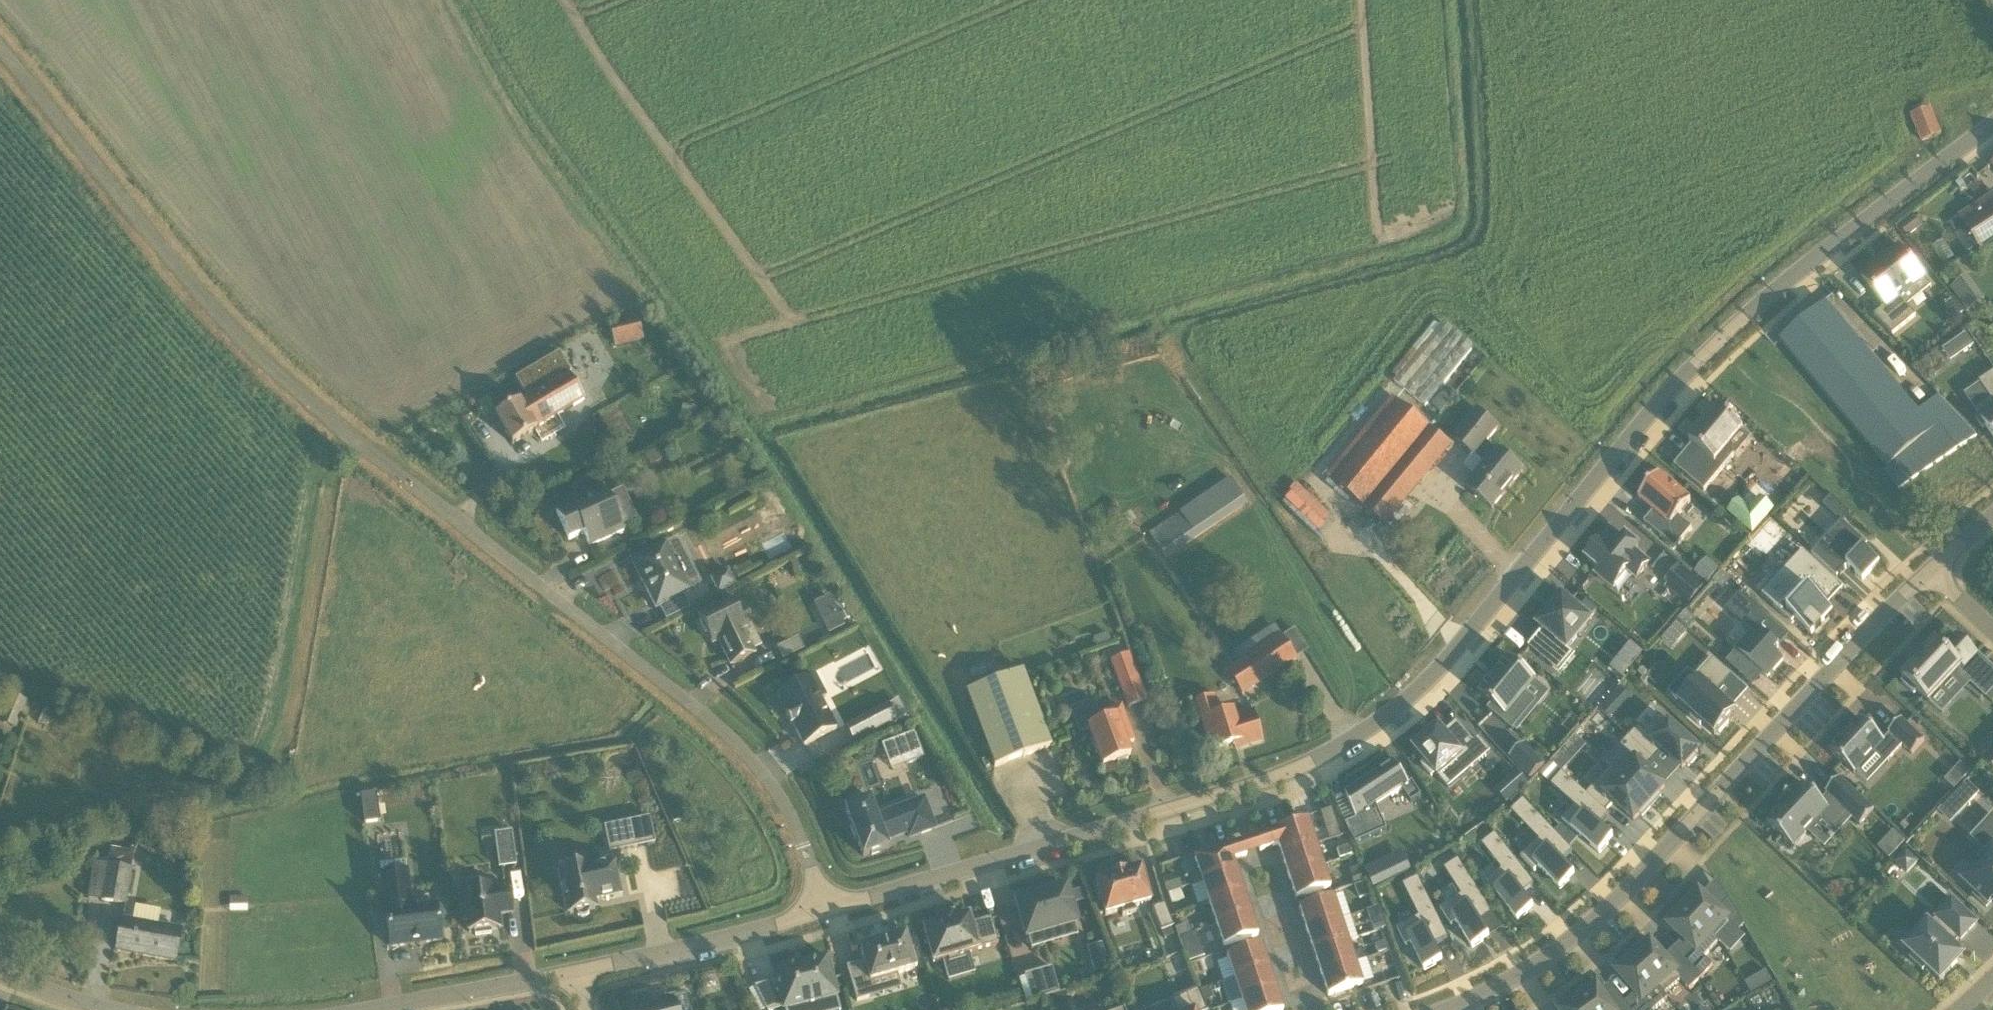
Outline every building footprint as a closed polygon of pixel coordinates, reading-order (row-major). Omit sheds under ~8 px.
[(1930,106),(1911,114),(1915,122),(1922,141),(1940,134),(1933,115),(1930,106)] [(1960,217),(1967,227),(1979,246),(1992,237),(1992,209),(1982,216),(1975,206),(1960,217)] [(1907,235),(1917,228),(1908,217),(1899,225),(1907,235)] [(1900,246),(1862,276),(1886,306),(1874,315),(1893,334),(1916,316),(1900,296),(1924,277),(1917,268),(1918,266),(1909,254),(1907,256),(1900,246)] [(1980,306),(1962,282),(1952,290),(1969,314),(1980,306)] [(1818,309),(1780,340),(1891,466),(1928,434),(1913,417),(1818,309)] [(1443,323),(1395,383),(1425,407),(1450,376),(1473,348),(1474,347),(1469,344),(1443,323)] [(639,326),(611,332),(615,348),(642,342),(639,326)] [(1943,347),(1952,361),(1976,346),(1966,332),(1943,347)] [(527,397),(495,415),(512,444),(582,402),(558,361),(554,355),(515,377),(519,384),(527,397)] [(1975,409),(1979,416),(1976,418),(1983,428),(1986,426),(1992,436),(1992,372),(1979,382),(1990,398),(1975,409)] [(1396,401),(1332,481),(1370,510),(1386,523),(1451,443),(1436,430),(1396,401)] [(1694,468),(1687,476),(1704,490),(1723,467),(1734,455),(1735,454),(1727,447),(1735,437),(1742,430),(1743,429),(1717,408),(1716,409),(1717,409),(1713,415),(1708,420),(1707,419),(1698,429),(1699,431),(1695,436),(1690,441),(1689,442),(1692,444),(1705,455),(1694,468)] [(1476,409),(1453,438),(1474,454),(1475,455),(1487,441),(1498,427),(1482,414),(1476,409)] [(1477,475),(1467,487),(1492,508),(1523,470),(1489,443),(1478,458),(1486,464),(1477,475)] [(1658,474),(1639,497),(1654,510),(1644,522),(1675,548),(1692,527),(1678,516),(1691,501),(1673,486),(1674,481),(1665,474),(1661,476),(1658,474)] [(1229,478),(1149,533),(1166,557),(1246,502),(1229,478)] [(574,504),(556,512),(569,540),(584,533),(589,546),(624,530),(616,512),(603,485),(586,493),(591,504),(577,510),(574,504)] [(1831,495),(1822,505),(1829,511),(1838,501),(1831,495)] [(1842,521),(1812,553),(1837,577),(1848,565),(1863,579),(1880,561),(1865,547),(1867,544),(1842,521)] [(1601,539),(1586,558),(1592,563),(1599,569),(1596,573),(1610,585),(1613,588),(1627,571),(1636,578),(1649,563),(1635,551),(1639,547),(1633,542),(1626,536),(1623,539),(1613,531),(1604,542),(1601,539)] [(666,544),(632,561),(656,608),(690,590),(681,574),(692,569),(685,554),(674,560),(666,544)] [(1792,587),(1774,606),(1792,623),(1795,619),(1811,634),(1833,611),(1827,605),(1843,588),(1803,551),(1782,573),(1780,575),(1792,587)] [(1746,552),(1730,570),(1761,596),(1777,578),(1746,552)] [(728,571),(712,579),(718,592),(735,584),(728,571)] [(1680,584),(1676,589),(1691,601),(1703,586),(1688,574),(1680,584)] [(1740,594),(1726,609),(1752,632),(1736,649),(1763,674),(1767,678),(1784,660),(1775,652),(1788,637),(1740,594)] [(1542,629),(1528,646),(1542,658),(1552,667),(1591,620),(1589,619),(1578,610),(1562,597),(1548,613),(1538,625),(1542,629)] [(701,620),(699,621),(705,633),(707,632),(713,644),(719,641),(731,665),(754,653),(742,629),(744,628),(731,601),(699,616),(701,620)] [(1586,601),(1578,610),(1589,619),(1596,610),(1586,601)] [(1914,664),(1902,677),(1905,680),(1903,682),(1914,693),(1917,691),(1929,701),(1953,676),(1962,684),(1984,660),(1971,648),(1957,635),(1944,650),(1935,642),(1923,654),(1922,653),(1917,658),(1913,663),(1914,664)] [(1274,640),(1239,662),(1253,686),(1295,659),(1280,636),(1274,640)] [(799,638),(777,648),(783,660),(804,650),(799,638)] [(1509,657),(1478,693),(1491,704),(1487,709),(1513,730),(1514,729),(1537,701),(1525,692),(1535,680),(1536,679),(1522,668),(1517,663),(1509,657)] [(1679,702),(1692,714),(1690,716),(1700,726),(1702,723),(1715,734),(1718,731),(1720,733),(1729,723),(1727,721),(1730,717),(1725,713),(1731,707),(1716,694),(1732,676),(1712,658),(1695,676),(1694,677),(1698,681),(1679,702)] [(1024,670),(967,691),(995,767),(1051,745),(1024,670)] [(1135,674),(1118,680),(1128,705),(1145,699),(1135,674)] [(802,681),(777,695),(787,714),(785,716),(791,725),(793,724),(804,746),(837,729),(821,699),(825,697),(826,696),(826,695),(816,676),(815,675),(814,675),(810,677),(809,678),(802,681)] [(1608,695),(1600,704),(1611,715),(1619,706),(1608,695)] [(1212,698),(1197,702),(1207,735),(1213,734),(1218,748),(1234,743),(1240,741),(1242,746),(1261,740),(1253,712),(1234,718),(1232,710),(1217,715),(1212,698)] [(879,708),(867,715),(875,731),(887,725),(895,720),(895,721),(896,722),(907,716),(903,707),(902,708),(893,712),(890,706),(889,704),(888,704),(879,708)] [(1095,705),(1071,713),(1079,733),(1089,730),(1092,737),(1090,738),(1094,749),(1096,748),(1103,766),(1117,761),(1118,763),(1128,759),(1128,757),(1130,756),(1126,744),(1134,741),(1121,706),(1099,715),(1095,705)] [(1638,726),(1629,737),(1654,760),(1663,751),(1683,769),(1686,765),(1689,767),(1698,757),(1695,755),(1698,752),(1682,737),(1684,734),(1675,726),(1673,728),(1659,715),(1644,732),(1638,726)] [(1860,719),(1830,751),(1854,774),(1876,750),(1888,761),(1903,745),(1912,754),(1924,741),(1901,719),(1889,732),(1890,733),(1883,741),(1860,719)] [(1429,735),(1413,749),(1424,762),(1421,764),(1432,777),(1435,774),(1437,777),(1458,759),(1468,771),(1491,752),(1479,739),(1475,742),(1457,722),(1444,733),(1439,727),(1435,730),(1429,735)] [(885,754),(899,749),(905,764),(923,757),(914,731),(895,738),(881,744),(885,754)] [(1629,756),(1615,771),(1653,806),(1662,796),(1659,794),(1665,788),(1645,769),(1654,760),(1629,737),(1619,747),(1629,756)] [(1524,747),(1511,759),(1530,780),(1543,768),(1524,747)] [(1356,819),(1345,824),(1354,844),(1388,830),(1378,805),(1403,789),(1411,802),(1422,796),(1412,782),(1409,784),(1394,761),(1345,792),(1347,797),(1356,819)] [(1960,763),(1953,771),(1963,780),(1970,772),(1960,763)] [(1611,767),(1586,794),(1606,812),(1615,802),(1634,821),(1640,814),(1643,817),(1653,806),(1615,771),(1611,767)] [(1555,780),(1551,785),(1575,806),(1568,814),(1562,820),(1600,854),(1608,844),(1607,842),(1611,837),(1599,826),(1609,815),(1606,812),(1586,794),(1562,772),(1555,780)] [(1781,806),(1767,822),(1793,847),(1822,816),(1834,827),(1847,812),(1860,825),(1874,810),(1839,777),(1825,792),(1828,795),(1822,801),(1803,784),(1797,790),(1794,788),(1778,804),(1781,806)] [(1978,792),(1967,781),(1945,804),(1956,815),(1978,792)] [(361,795),(364,822),(380,820),(377,793),(361,795)] [(864,801),(845,808),(851,825),(850,826),(855,840),(857,839),(863,857),(871,854),(871,855),(881,851),(881,850),(888,847),(886,841),(908,832),(910,838),(935,828),(928,809),(923,798),(877,816),(870,799),(864,801)] [(1517,806),(1511,811),(1539,840),(1529,849),(1521,857),(1535,871),(1539,867),(1560,889),(1569,880),(1568,879),(1573,874),(1562,862),(1573,851),(1523,799),(1517,806)] [(1992,814),(1977,830),(1992,845),(1992,816),(1992,814)] [(611,851),(609,852),(610,853),(655,843),(650,817),(616,824),(621,850),(611,852),(611,851)] [(1256,839),(1260,851),(1278,845),(1281,854),(1315,842),(1307,820),(1273,831),(1274,833),(1256,839)] [(1336,826),(1325,829),(1328,839),(1339,835),(1336,826)] [(1893,830),(1885,839),(1897,850),(1905,841),(1893,830)] [(512,832),(495,834),(499,868),(516,866),(512,832)] [(1488,839),(1482,844),(1502,869),(1491,878),(1487,881),(1518,921),(1528,913),(1526,911),(1532,906),(1522,894),(1534,884),(1495,834),(1488,839)] [(1315,842),(1281,854),(1288,876),(1322,865),(1315,842)] [(1242,843),(1195,859),(1202,881),(1236,870),(1233,860),(1246,856),(1242,843)] [(1970,888),(1976,893),(1974,895),(1987,907),(1992,900),(1992,845),(1986,853),(1972,868),(1980,876),(1970,888)] [(1893,864),(1905,876),(1917,864),(1905,852),(1893,864)] [(1367,872),(1375,888),(1407,871),(1399,855),(1367,872)] [(564,869),(561,870),(570,914),(576,912),(577,916),(580,918),(584,918),(587,916),(589,913),(589,910),(595,908),(593,899),(619,893),(613,864),(587,870),(586,865),(583,865),(582,859),(563,863),(564,869)] [(1461,895),(1441,908),(1451,925),(1456,922),(1472,948),(1483,941),(1489,937),(1488,935),(1479,921),(1492,913),(1459,859),(1444,868),(1461,895)] [(129,885),(131,868),(108,865),(102,900),(126,904),(129,885)] [(1322,865),(1288,876),(1296,899),(1330,888),(1322,865)] [(1111,877),(1096,882),(1105,915),(1121,911),(1123,916),(1136,912),(1135,907),(1150,902),(1141,869),(1125,873),(1125,872),(1111,876),(1111,877)] [(407,870),(381,874),(386,911),(390,947),(442,940),(437,904),(412,908),(407,870)] [(1236,870),(1202,881),(1209,903),(1243,892),(1236,870)] [(1177,873),(1162,878),(1167,893),(1181,888),(1177,873)] [(1419,917),(1397,928),(1406,946),(1411,943),(1425,970),(1436,965),(1443,961),(1442,959),(1434,944),(1448,938),(1418,877),(1403,884),(1419,917)] [(1370,895),(1366,882),(1355,886),(1359,899),(1370,895)] [(1018,902),(1016,902),(1016,905),(1017,904),(1026,936),(1025,936),(1026,938),(1028,938),(1031,949),(1045,945),(1042,933),(1074,924),(1075,924),(1077,924),(1076,922),(1066,890),(1067,890),(1066,888),(1064,888),(1064,889),(1048,893),(1048,892),(1034,896),(1034,897),(1018,902)] [(495,889),(460,893),(463,921),(467,920),(469,933),(475,932),(475,936),(491,934),(491,930),(492,929),(499,928),(501,928),(500,927),(500,924),(499,915),(512,913),(509,891),(496,893),(495,889)] [(1182,890),(1168,894),(1171,906),(1186,901),(1182,890)] [(1243,892),(1209,903),(1217,925),(1250,914),(1243,892)] [(1691,896),(1681,907),(1713,936),(1728,919),(1741,931),(1745,927),(1729,902),(1720,912),(1712,905),(1699,893),(1694,898),(1691,896)] [(1299,908),(1306,930),(1340,919),(1333,897),(1299,908)] [(247,906),(247,898),(229,898),(229,906),(247,906)] [(1927,920),(1903,946),(1912,954),(1909,958),(1922,970),(1926,967),(1932,973),(1940,980),(1958,962),(1962,957),(1963,956),(1962,954),(1953,946),(1959,939),(1961,941),(1978,922),(1963,909),(1951,899),(1933,918),(1935,920),(1931,923),(1927,920)] [(1163,903),(1152,907),(1161,931),(1172,926),(1163,903)] [(1673,920),(1668,926),(1683,939),(1689,945),(1680,955),(1702,978),(1713,965),(1706,959),(1704,957),(1718,942),(1719,941),(1713,936),(1681,907),(1671,918),(1673,920)] [(1250,914),(1217,925),(1224,947),(1258,936),(1250,914)] [(938,926),(924,930),(933,963),(947,959),(949,964),(965,959),(964,954),(978,950),(978,949),(998,943),(991,918),(971,924),(969,917),(954,921),(938,926)] [(1340,919),(1306,930),(1314,952),(1347,941),(1340,919)] [(181,932),(158,928),(132,923),(122,921),(117,951),(175,961),(181,932)] [(864,962),(847,967),(852,986),(857,1001),(869,997),(863,979),(869,977),(870,982),(897,974),(915,970),(910,955),(905,936),(860,948),(864,962)] [(1347,941),(1314,952),(1321,974),(1355,963),(1347,941)] [(1643,945),(1632,955),(1665,994),(1681,980),(1690,989),(1695,985),(1702,978),(1680,955),(1669,964),(1664,958),(1651,943),(1645,948),(1643,945)] [(1261,945),(1227,956),(1234,978),(1268,967),(1261,945)] [(1617,972),(1635,994),(1625,1003),(1630,1009),(1654,1009),(1668,998),(1665,994),(1632,955),(1620,965),(1623,967),(1617,972)] [(755,987),(767,1009),(774,1009),(782,1008),(783,1009),(785,1009),(786,1009),(809,1009),(807,1004),(837,996),(827,958),(773,971),(776,984),(758,988),(757,987),(755,987)] [(1355,963),(1321,974),(1328,996),(1362,985),(1355,963)] [(1051,967),(1024,975),(1025,978),(1032,1001),(1043,998),(1059,993),(1051,967)] [(1268,967),(1234,978),(1242,1000),(1275,989),(1268,967)] [(1207,987),(1198,991),(1203,1001),(1211,998),(1207,987)] [(1577,997),(1586,1009),(1613,1009),(1600,991),(1597,987),(1591,992),(1589,989),(1577,997)] [(1203,1001),(1198,991),(1198,989),(1170,1000),(1174,1009),(1206,1009),(1203,1001)] [(1242,1000),(1245,1009),(1282,1009),(1275,989),(1242,1000)] [(636,1009),(690,1009),(686,993),(674,996),(657,1000),(658,1005),(636,1009)] [(1564,1009),(1586,1009),(1577,997),(1565,1005),(1567,1008),(1564,1009)]
